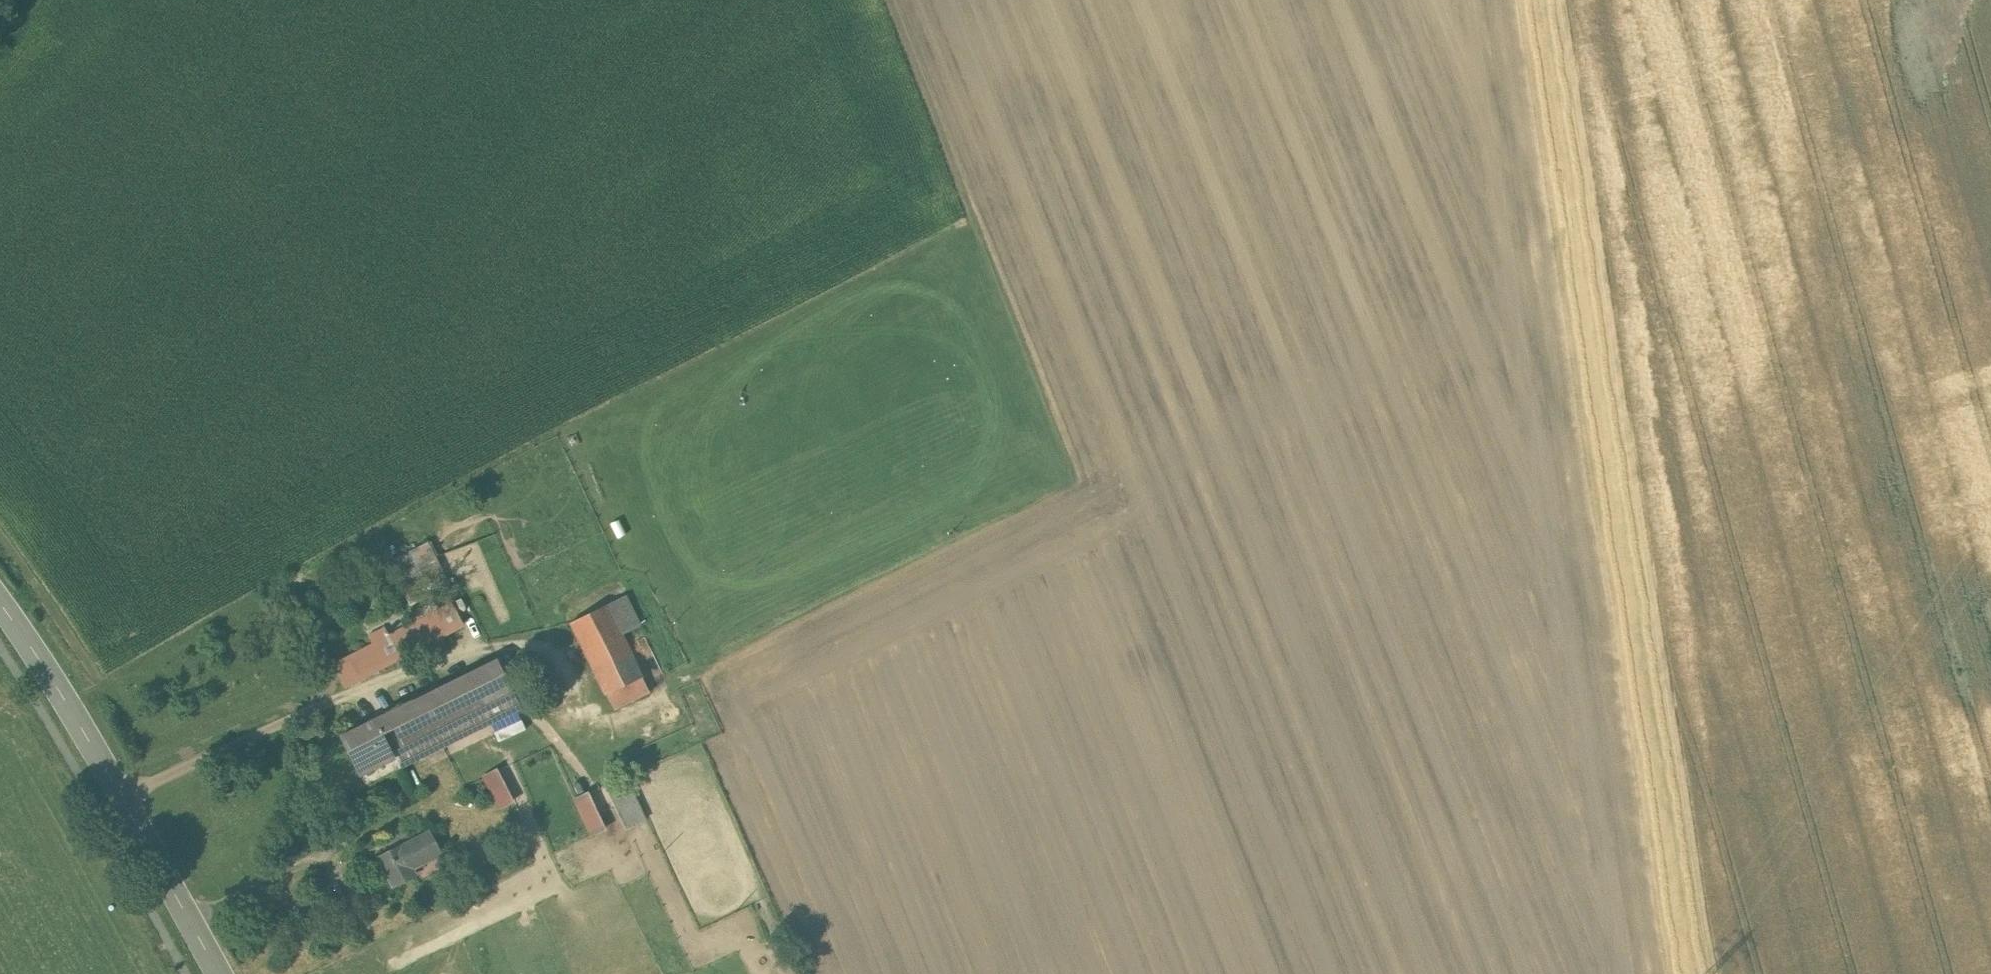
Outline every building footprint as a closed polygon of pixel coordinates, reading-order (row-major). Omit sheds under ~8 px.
[(419,584),(447,572),(434,540),(406,552),(419,584)] [(455,608),(441,615),(448,628),(462,621),(455,608)] [(439,610),(309,675),(319,696),(450,631),(448,628),(441,615),(439,610)] [(613,610),(576,626),(599,675),(636,658),(613,610)] [(500,658),(339,734),(361,776),(394,759),(402,769),(524,711),(500,658)] [(636,658),(599,675),(613,709),(648,693),(636,658)] [(485,774),(500,813),(521,805),(506,766),(485,774)] [(615,789),(633,828),(652,819),(634,780),(615,789)] [(597,789),(576,797),(593,836),(613,828),(597,789)] [(428,833),(378,857),(393,886),(416,874),(413,868),(440,854),(428,833)]
